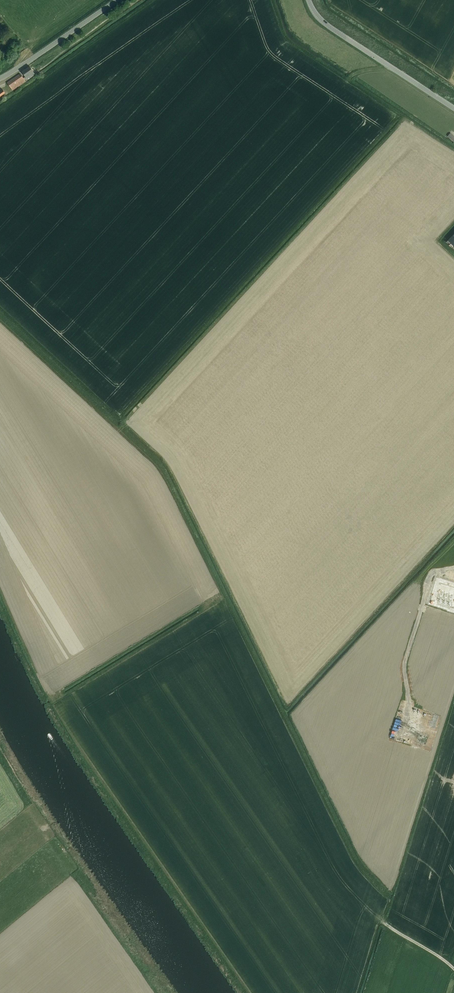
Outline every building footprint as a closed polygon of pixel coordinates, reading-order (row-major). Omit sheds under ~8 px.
[(27,78),(34,73),(29,66),(22,71),(27,78)] [(12,90),(25,81),(23,77),(20,73),(7,82),(12,90)]
